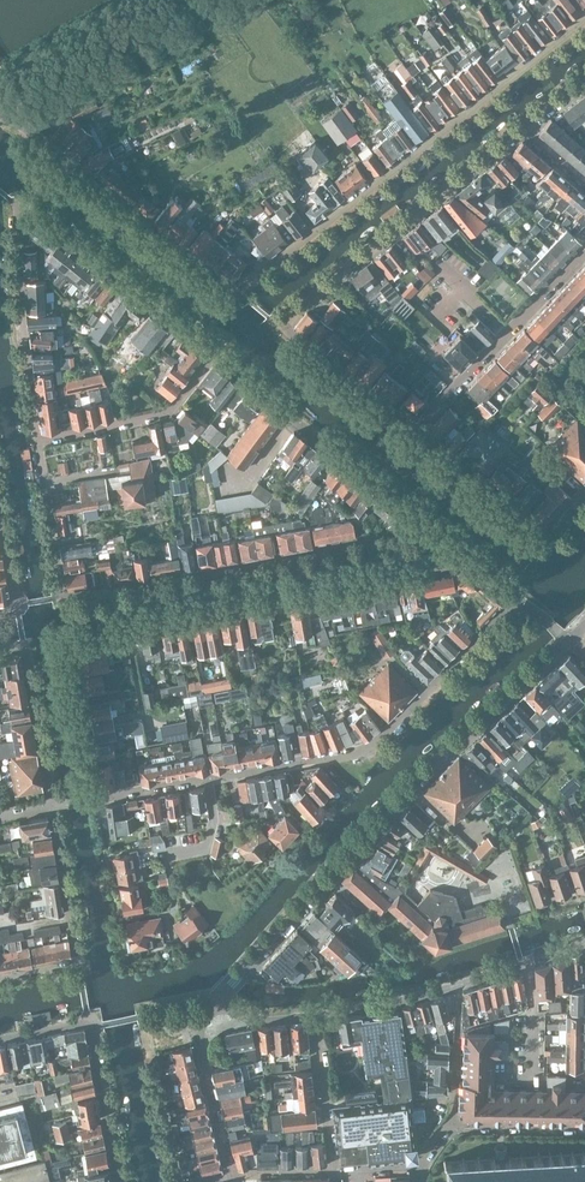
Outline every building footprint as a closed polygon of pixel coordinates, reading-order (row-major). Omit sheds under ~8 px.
[(507,3),(505,0),(500,3),(507,13),(512,10),(510,8),(507,3)] [(547,11),(561,28),(570,20),(556,3),(554,0),(548,0),(542,4),(542,5),(547,11)] [(556,3),(570,20),(579,13),(569,0),(554,0),(556,3)] [(475,9),(481,17),(487,13),(481,5),(475,9)] [(561,28),(547,11),(542,5),(538,8),(543,14),(537,18),(551,35),(561,28)] [(525,7),(520,11),(522,13),(517,17),(519,20),(539,45),(549,36),(536,19),(535,20),(527,9),(525,7)] [(441,10),(435,15),(445,24),(450,19),(441,10)] [(492,21),(487,14),(481,18),(486,25),(492,21)] [(529,52),(539,45),(519,20),(510,27),(529,52)] [(503,38),(506,43),(519,60),(529,52),(510,27),(507,23),(501,28),(503,29),(498,33),(503,38)] [(440,45),(428,29),(422,34),(434,50),(440,45)] [(504,44),(485,59),(498,76),(518,61),(504,44)] [(489,84),(498,76),(485,59),(476,47),(466,54),(472,61),(489,84)] [(426,66),(432,61),(424,51),(419,56),(426,66)] [(466,54),(457,62),(462,68),(479,91),(489,84),(472,61),(466,54)] [(454,66),(446,56),(441,60),(451,72),(453,70),(454,66)] [(403,62),(410,76),(420,72),(413,57),(403,62)] [(462,68),(453,76),(470,98),(479,91),(462,68)] [(443,83),(443,82),(461,105),(470,98),(453,76),(449,78),(446,74),(444,72),(441,72),(437,75),(440,79),(443,83)] [(375,90),(383,101),(382,101),(396,119),(397,118),(415,142),(428,131),(389,80),(388,80),(385,75),(383,75),(372,84),(372,85),(375,90)] [(458,107),(446,91),(437,79),(427,86),(432,93),(449,114),(458,107)] [(440,122),(423,100),(406,80),(401,84),(413,99),(409,103),(430,129),(440,122)] [(440,122),(449,114),(432,93),(423,100),(440,122)] [(572,104),(583,119),(584,118),(584,103),(581,97),(572,104)] [(372,104),(366,109),(372,117),(378,113),(372,104)] [(572,104),(563,111),(574,126),(583,119),(572,104)] [(97,121),(112,114),(107,105),(93,112),(97,121)] [(337,144),(355,130),(339,109),(328,117),(321,122),(337,144)] [(51,139),(63,148),(81,124),(69,115),(65,120),(65,121),(51,139)] [(400,153),(415,142),(397,118),(396,119),(382,129),(400,153)] [(539,133),(548,140),(560,127),(551,119),(539,133)] [(74,157),(79,150),(80,150),(93,134),(90,128),(93,127),(90,122),(82,125),(81,124),(63,148),(74,157)] [(190,139),(183,126),(172,132),(179,146),(190,139)] [(568,134),(560,127),(548,140),(556,148),(568,134)] [(382,129),(381,128),(376,132),(381,140),(372,147),(386,164),(400,153),(382,129)] [(574,138),(578,133),(573,128),(568,134),(556,148),(565,155),(577,141),(574,138)] [(93,134),(80,150),(79,150),(74,157),(80,161),(101,149),(104,148),(102,145),(99,146),(93,134)] [(127,149),(121,138),(104,148),(101,149),(80,161),(90,170),(127,149)] [(326,168),(333,162),(315,141),(300,153),(313,168),(320,161),(326,168)] [(577,141),(565,155),(573,163),(584,150),(584,148),(577,141)] [(513,153),(520,159),(526,165),(536,153),(523,142),(513,153)] [(366,148),(359,154),(363,159),(362,159),(373,174),(383,166),(368,146),(366,148)] [(582,170),(584,167),(584,150),(573,163),(582,170)] [(541,178),(551,167),(548,164),(536,153),(526,165),(523,168),(521,171),(526,177),(527,177),(533,171),(538,176),(539,175),(541,178)] [(505,155),(495,163),(510,179),(515,185),(518,182),(515,179),(514,179),(512,177),(519,171),(505,155)] [(518,162),(515,165),(521,171),(523,168),(518,162)] [(355,163),(347,170),(359,185),(367,179),(355,163)] [(510,179),(495,163),(486,170),(501,186),(506,182),(507,183),(507,184),(513,191),(513,190),(516,193),(520,190),(517,187),(515,185),(510,179)] [(134,203),(146,213),(154,220),(154,219),(155,220),(162,209),(154,203),(155,202),(142,192),(141,194),(115,175),(116,173),(116,170),(112,168),(110,168),(109,169),(104,165),(93,171),(134,203)] [(553,168),(538,184),(543,189),(536,196),(540,200),(561,175),(553,168)] [(359,185),(347,170),(342,173),(335,179),(347,195),(359,185)] [(481,218),(490,207),(477,195),(490,185),(481,174),(454,195),(481,218)] [(560,194),(561,195),(571,184),(561,175),(540,200),(543,202),(550,194),(555,199),(560,194)] [(306,211),(314,221),(337,203),(344,197),(327,176),(308,191),(313,197),(307,202),(311,207),(306,211)] [(300,193),(291,181),(281,189),(290,201),(300,193)] [(566,209),(581,192),(571,184),(561,195),(556,200),(558,201),(554,205),(561,212),(562,211),(565,208),(566,209)] [(520,190),(516,193),(514,195),(519,201),(529,192),(524,186),(520,190)] [(494,190),(484,197),(494,210),(504,202),(494,190)] [(581,192),(566,209),(574,216),(579,210),(580,211),(584,205),(584,196),(581,192)] [(177,194),(162,209),(155,220),(164,227),(176,213),(186,202),(177,194)] [(167,229),(187,245),(195,233),(198,231),(191,225),(195,220),(190,216),(201,204),(191,195),(186,202),(176,213),(178,215),(167,229)] [(471,236),(487,223),(481,218),(454,195),(444,204),(471,236)] [(273,208),(265,199),(260,203),(268,212),(273,208)] [(253,216),(257,213),(262,209),(257,203),(249,210),(253,216)] [(449,231),(454,226),(457,224),(442,205),(422,221),(437,240),(441,237),(445,233),(449,231)] [(580,211),(575,217),(579,220),(583,224),(584,222),(584,205),(580,211)] [(308,226),(295,209),(288,214),(282,206),(275,211),(295,236),(308,226)] [(533,212),(540,218),(543,215),(543,214),(537,209),(533,212)] [(545,228),(552,221),(548,218),(547,219),(543,215),(540,218),(537,221),(542,226),(545,228)] [(565,219),(562,223),(565,226),(569,222),(571,220),(567,217),(565,219)] [(189,247),(211,264),(225,245),(241,226),(231,218),(224,226),(219,222),(210,234),(204,229),(198,236),(195,233),(187,245),(189,247)] [(269,257),(287,242),(269,219),(262,223),(266,228),(254,238),(269,257)] [(48,250),(56,240),(31,220),(23,230),(48,250)] [(410,231),(403,236),(415,252),(422,246),(425,249),(429,245),(439,254),(446,246),(440,240),(439,242),(437,241),(436,240),(435,241),(420,222),(409,231),(410,231)] [(559,229),(560,228),(564,232),(558,238),(572,252),(581,243),(578,239),(573,235),(574,235),(569,230),(563,225),(559,223),(557,228),(559,229)] [(525,243),(533,234),(532,233),(529,230),(528,230),(529,231),(521,240),(525,243)] [(245,245),(251,238),(242,231),(237,237),(245,245)] [(564,261),(572,252),(558,238),(557,238),(548,247),(564,261)] [(502,249),(508,255),(515,246),(509,241),(502,249)] [(51,271),(52,270),(68,249),(59,242),(48,255),(43,251),(40,254),(40,267),(45,267),(45,264),(50,268),(49,269),(51,271)] [(226,246),(225,245),(211,264),(221,271),(232,278),(248,259),(237,250),(229,243),(226,246)] [(34,244),(24,244),(25,279),(38,278),(37,249),(34,249),(34,244)] [(537,253),(539,256),(555,271),(564,261),(548,247),(545,244),(537,253)] [(264,254),(256,245),(251,251),(259,258),(264,254)] [(384,251),(374,258),(389,277),(407,264),(392,245),(384,251)] [(55,284),(56,283),(77,257),(68,249),(52,270),(59,275),(58,275),(52,282),(55,284)] [(518,255),(521,258),(546,280),(555,271),(539,256),(538,257),(536,255),(531,260),(521,251),(518,255)] [(68,277),(74,282),(88,265),(77,257),(56,283),(60,287),(68,277)] [(517,263),(526,271),(516,281),(530,294),(535,288),(537,290),(546,280),(521,258),(517,263)] [(372,260),(351,277),(363,291),(363,290),(369,297),(379,289),(382,293),(389,302),(399,294),(372,260)] [(74,282),(78,285),(71,295),(77,299),(98,273),(97,272),(97,273),(96,272),(96,271),(88,265),(74,282)] [(576,277),(584,285),(584,267),(576,277)] [(107,280),(98,273),(77,299),(76,301),(80,304),(89,293),(94,297),(107,280)] [(420,287),(424,283),(418,277),(413,282),(420,287)] [(481,291),(499,311),(510,301),(500,290),(505,286),(497,277),(481,291)] [(566,287),(578,298),(584,291),(584,285),(576,277),(566,287)] [(25,281),(28,313),(52,311),(51,301),(47,301),(46,280),(25,281)] [(117,288),(107,280),(94,297),(104,305),(117,288)] [(566,287),(556,297),(568,308),(575,314),(578,318),(583,313),(573,303),(578,298),(566,287)] [(100,318),(94,326),(87,337),(99,345),(102,341),(107,344),(128,313),(136,321),(135,322),(138,324),(139,324),(147,313),(148,312),(119,290),(100,318)] [(568,308),(556,297),(547,307),(559,318),(563,322),(570,329),(574,325),(569,320),(575,314),(568,308)] [(294,327),(306,337),(316,344),(317,343),(327,330),(330,332),(332,330),(346,312),(333,302),(322,317),(316,313),(313,316),(307,312),(294,327)] [(563,322),(559,318),(547,307),(537,317),(553,332),(563,322)] [(52,311),(28,313),(29,328),(56,327),(55,311),(52,311)] [(495,334),(472,312),(467,316),(474,323),(470,328),(486,343),(495,334)] [(88,322),(94,326),(100,318),(93,313),(88,322)] [(149,315),(147,313),(139,324),(141,325),(135,333),(154,348),(157,344),(168,330),(150,314),(149,315)] [(527,327),(538,338),(547,346),(550,342),(547,339),(553,332),(537,317),(527,327)] [(317,343),(319,345),(320,348),(326,352),(328,353),(332,355),(332,357),(341,364),(358,345),(361,347),(372,333),(364,326),(349,344),(347,343),(348,342),(334,331),(333,331),(332,330),(330,332),(327,330),(317,343)] [(57,347),(56,327),(29,328),(31,346),(50,348),(57,347)] [(168,330),(157,344),(162,348),(173,335),(168,330)] [(534,357),(538,353),(546,360),(551,355),(538,343),(525,330),(515,339),(534,357)] [(563,341),(569,347),(578,337),(572,332),(563,341)] [(361,347),(345,367),(355,375),(373,352),(382,341),(372,333),(361,347)] [(467,363),(477,352),(459,336),(443,353),(460,369),(467,363)] [(471,343),(479,351),(484,345),(476,338),(471,343)] [(529,363),(534,357),(515,339),(506,349),(520,362),(524,366),(529,371),(533,367),(529,363)] [(181,354),(177,359),(178,360),(175,364),(188,374),(202,356),(190,347),(189,347),(182,341),(176,349),(181,354)] [(410,346),(421,356),(426,351),(415,341),(410,346)] [(554,353),(559,358),(570,348),(564,343),(554,353)] [(33,373),(34,373),(53,370),(54,370),(56,370),(70,368),(69,357),(53,358),(52,349),(31,349),(33,373)] [(515,366),(520,362),(506,349),(497,358),(520,381),(525,376),(515,366)] [(178,360),(177,359),(165,350),(160,356),(171,365),(165,373),(167,374),(156,387),(170,399),(181,385),(189,375),(188,374),(175,364),(178,360)] [(373,352),(355,375),(357,376),(369,386),(370,385),(383,368),(387,363),(373,352)] [(429,367),(420,360),(415,366),(425,374),(429,367)] [(519,382),(495,360),(486,370),(500,383),(505,378),(514,387),(519,382)] [(385,371),(372,387),(381,394),(399,372),(404,366),(399,362),(389,374),(385,371)] [(202,385),(215,395),(209,402),(220,410),(239,386),(214,366),(189,397),(191,399),(197,390),(198,391),(202,385)] [(431,369),(425,374),(431,380),(436,374),(431,369)] [(54,370),(53,370),(34,373),(37,397),(59,394),(59,396),(66,395),(66,394),(106,385),(102,372),(63,381),(64,387),(58,388),(57,383),(56,370),(54,370)] [(486,370),(477,378),(491,392),(496,387),(506,396),(509,392),(500,383),(486,370)] [(399,372),(381,394),(394,405),(408,388),(400,382),(405,376),(399,372)] [(538,384),(538,383),(543,378),(536,372),(531,378),(538,384)] [(486,397),(491,392),(477,378),(468,388),(493,412),(497,407),(486,397)] [(528,395),(541,408),(552,396),(538,383),(538,384),(528,395)] [(100,421),(114,418),(110,400),(102,401),(100,388),(93,390),(100,421)] [(396,407),(414,421),(422,410),(428,402),(422,398),(423,397),(411,388),(405,397),(404,396),(396,407)] [(86,424),(100,421),(93,390),(88,391),(91,404),(83,406),(86,424)] [(246,391),(233,408),(248,420),(261,403),(246,391)] [(64,421),(64,423),(65,428),(72,427),(86,424),(83,406),(81,398),(80,393),(78,393),(79,398),(75,399),(77,407),(69,409),(71,420),(64,421)] [(59,396),(58,396),(57,397),(37,400),(39,413),(59,411),(57,403),(67,401),(66,395),(59,396)] [(552,396),(541,408),(537,413),(545,421),(561,404),(552,396)] [(479,402),(474,407),(486,418),(490,413),(479,402)] [(251,422),(227,455),(244,469),(278,422),(279,421),(279,420),(279,419),(279,418),(279,417),(263,405),(251,422)] [(461,433),(453,426),(461,418),(450,407),(427,431),(444,444),(454,452),(475,430),(469,424),(461,433)] [(179,419),(177,421),(188,439),(194,432),(198,435),(205,427),(205,426),(201,423),(185,409),(178,418),(179,419)] [(65,429),(65,428),(64,423),(60,424),(59,411),(39,413),(42,432),(65,429)] [(576,418),(562,433),(548,449),(584,483),(584,482),(584,427),(576,418)] [(179,443),(189,441),(188,439),(177,421),(174,422),(174,420),(163,422),(167,443),(169,451),(180,448),(179,443)] [(210,422),(201,434),(216,446),(226,434),(210,422)] [(135,456),(166,450),(161,423),(149,425),(152,441),(142,443),(142,440),(132,442),(135,456)] [(481,426),(458,454),(487,477),(510,447),(509,447),(513,441),(511,439),(507,445),(481,426)] [(278,454),(292,465),(308,443),(306,442),(307,441),(306,440),(306,438),(304,436),(302,437),(298,434),(294,431),(278,454)] [(97,436),(99,450),(109,448),(106,434),(97,436)] [(308,443),(292,465),(284,476),(292,482),(301,470),(300,470),(303,467),(315,476),(329,457),(321,451),(321,449),(320,448),(317,448),(312,445),(310,443),(309,444),(308,443)] [(97,452),(87,454),(90,466),(99,464),(97,452)] [(122,485),(124,503),(156,499),(154,481),(153,475),(150,457),(131,461),(134,478),(126,480),(126,479),(120,480),(120,485),(122,485)] [(522,475),(520,474),(502,461),(489,478),(506,492),(514,497),(527,480),(522,475)] [(195,471),(201,467),(200,462),(193,463),(195,471)] [(537,467),(531,463),(522,475),(527,480),(529,482),(515,499),(529,509),(542,490),(539,488),(533,483),(539,476),(533,472),(537,467)] [(342,470),(342,468),(339,466),(337,466),(336,465),(325,479),(332,485),(324,495),(329,499),(333,493),(332,493),(336,488),(347,473),(342,470)] [(183,469),(181,472),(182,475),(190,473),(189,467),(183,469)] [(347,473),(336,488),(332,493),(333,493),(337,497),(341,492),(347,497),(358,482),(357,481),(357,479),(354,477),(352,477),(347,473)] [(185,476),(169,478),(172,493),(187,491),(185,476)] [(105,478),(101,479),(78,482),(80,497),(70,499),(70,495),(66,496),(66,493),(52,495),(54,513),(83,509),(97,507),(98,507),(99,507),(110,505),(109,499),(111,498),(110,495),(108,495),(106,485),(105,478)] [(569,478),(561,487),(571,497),(579,488),(569,478)] [(292,507),(302,514),(321,486),(311,479),(292,507)] [(251,492),(252,493),(216,499),(218,514),(231,511),(232,518),(244,516),(243,509),(266,505),(269,501),(271,498),(274,494),(258,482),(251,492)] [(355,488),(346,500),(353,505),(362,493),(355,488)] [(399,512),(399,513),(382,499),(381,500),(377,496),(378,496),(370,490),(353,510),(363,518),(365,520),(366,520),(374,510),(386,520),(382,524),(390,530),(397,529),(406,518),(399,512)] [(97,507),(83,509),(84,519),(98,517),(97,507)] [(320,544),(319,543),(322,543),(323,543),(326,542),(329,541),(325,522),(324,518),(322,507),(312,509),(311,511),(311,514),(312,517),(314,518),(314,519),(310,520),(311,525),(312,524),(316,545),(320,544)] [(322,507),(324,518),(325,522),(329,541),(336,540),(339,540),(339,539),(341,539),(338,519),(337,519),(332,520),(331,514),(328,514),(328,511),(327,507),(323,508),(322,507)] [(354,530),(353,522),(350,519),(346,520),(345,514),(336,507),(335,507),(337,519),(338,519),(341,539),(356,536),(356,537),(356,535),(356,531),(354,530)] [(70,521),(84,519),(83,509),(54,513),(58,532),(72,530),(70,521)] [(363,518),(353,510),(349,516),(359,523),(363,518)] [(200,566),(216,563),(212,541),(211,542),(202,543),(201,534),(199,534),(196,516),(191,517),(193,538),(196,538),(196,544),(200,566)] [(305,526),(304,520),(301,521),(300,519),(291,520),(292,523),(297,548),(315,544),(311,525),(305,526)] [(273,523),(253,527),(254,536),(258,555),(276,552),(273,533),(275,532),(273,523)] [(284,530),(275,532),(278,551),(297,548),(292,523),(283,524),(284,530)] [(220,525),(223,541),(227,561),(240,559),(236,539),(229,540),(228,530),(227,530),(226,524),(220,525)] [(194,548),(193,542),(183,543),(183,541),(184,540),(182,526),(176,527),(179,550),(182,569),(186,568),(186,569),(195,567),(198,566),(195,548),(194,548)] [(216,563),(227,561),(223,541),(218,542),(216,532),(210,533),(211,542),(212,541),(216,563)] [(240,559),(258,555),(254,536),(243,538),(242,535),(235,536),(236,539),(240,559)] [(149,563),(151,575),(181,570),(178,557),(179,557),(176,539),(168,541),(171,555),(166,556),(166,559),(149,563)] [(91,541),(61,546),(63,559),(93,554),(91,541)] [(129,549),(119,551),(122,566),(131,564),(129,549)] [(117,569),(112,570),(114,582),(134,578),(132,566),(122,568),(122,566),(119,551),(115,552),(116,558),(115,558),(117,569)] [(94,560),(93,554),(63,559),(62,559),(65,572),(84,569),(84,562),(94,560)] [(109,557),(96,559),(97,570),(105,568),(111,568),(109,557)] [(150,575),(147,557),(133,559),(137,578),(150,575)] [(68,590),(95,585),(93,570),(65,575),(68,590)] [(464,587),(468,589),(487,583),(470,570),(453,573),(456,588),(457,588),(464,587)] [(452,573),(420,580),(426,599),(433,598),(433,596),(450,592),(450,589),(455,588),(452,573)] [(114,582),(112,574),(105,575),(107,583),(114,582)] [(420,580),(397,584),(400,601),(402,600),(404,609),(427,604),(425,599),(426,599),(420,580)] [(6,582),(0,583),(0,604),(10,602),(6,582)] [(496,590),(487,583),(468,589),(470,594),(481,605),(487,598),(488,599),(496,590)] [(397,603),(394,585),(394,584),(382,586),(386,605),(387,605),(387,606),(393,604),(395,613),(401,612),(400,604),(398,603),(397,603)] [(388,613),(387,606),(387,605),(386,605),(382,586),(371,588),(375,607),(376,607),(382,606),(384,614),(388,613)] [(371,588),(360,590),(364,609),(365,609),(365,610),(372,609),(372,612),(377,611),(376,607),(375,607),(371,588)] [(365,609),(364,609),(360,590),(349,592),(353,611),(354,611),(354,612),(361,610),(361,613),(360,614),(362,626),(368,625),(367,618),(365,610),(365,609)] [(496,590),(488,599),(487,598),(481,605),(479,606),(484,610),(476,619),(482,624),(506,598),(496,590)] [(354,612),(354,611),(353,611),(349,592),(338,594),(342,614),(348,613),(351,628),(356,627),(353,612),(354,612)] [(331,616),(342,614),(338,594),(327,596),(331,616)] [(321,617),(323,625),(328,624),(327,617),(331,616),(327,596),(314,599),(321,617)] [(326,631),(323,625),(321,617),(320,616),(311,618),(308,601),(288,604),(294,636),(305,634),(307,644),(314,643),(315,646),(330,643),(328,636),(326,631)] [(254,642),(261,641),(262,638),(274,636),(269,608),(246,612),(251,641),(253,640),(254,642)] [(452,625),(446,631),(461,645),(472,635),(459,623),(464,618),(458,608),(445,618),(452,625)] [(248,647),(247,643),(249,643),(244,613),(218,618),(222,640),(235,637),(241,669),(256,666),(252,647),(248,647)] [(205,621),(191,624),(197,655),(224,650),(218,619),(212,620),(210,618),(206,619),(205,621)] [(431,639),(433,641),(427,647),(444,663),(461,645),(446,631),(438,623),(431,625),(438,631),(431,639)] [(186,625),(174,627),(178,647),(179,654),(180,659),(192,656),(186,625)] [(166,628),(160,629),(164,650),(165,650),(166,657),(179,654),(178,647),(174,627),(173,627),(171,626),(168,626),(166,628)] [(395,651),(379,626),(368,632),(384,658),(395,651)] [(159,648),(155,629),(140,631),(144,651),(152,650),(154,662),(161,661),(159,648)] [(96,655),(97,656),(107,655),(104,639),(99,639),(97,637),(95,638),(94,640),(79,643),(80,645),(78,647),(79,650),(81,651),(82,658),(96,655)] [(418,657),(434,673),(443,664),(427,648),(418,657)] [(425,682),(434,673),(418,657),(414,653),(414,654),(409,649),(404,649),(400,653),(401,657),(425,682)] [(552,703),(562,714),(564,716),(582,699),(574,690),(584,679),(584,670),(570,654),(558,665),(567,674),(562,679),(569,686),(563,692),(552,703)] [(4,678),(4,676),(23,673),(19,655),(1,658),(3,672),(0,672),(0,679),(4,678)] [(109,666),(107,655),(97,656),(96,655),(82,658),(84,671),(109,666)] [(132,664),(130,657),(122,659),(124,666),(132,664)] [(388,721),(417,691),(387,663),(373,678),(359,692),(388,721)] [(558,665),(536,685),(545,696),(556,685),(563,692),(569,686),(562,679),(567,674),(558,665)] [(295,675),(294,667),(274,671),(275,678),(295,675)] [(105,691),(101,670),(83,674),(87,695),(105,691)] [(7,691),(25,688),(23,674),(9,677),(5,678),(6,686),(2,686),(0,686),(0,693),(7,691)] [(339,693),(348,688),(343,675),(336,676),(339,693)] [(297,685),(296,677),(287,678),(288,686),(297,685)] [(186,682),(168,686),(171,699),(180,697),(188,695),(187,690),(186,682)] [(536,685),(525,695),(539,711),(540,710),(548,718),(553,713),(558,718),(562,714),(552,703),(545,696),(536,685)] [(169,699),(171,699),(168,686),(152,689),(152,688),(143,690),(146,705),(155,703),(155,702),(169,699)] [(245,686),(228,689),(230,698),(247,695),(245,686)] [(202,687),(187,690),(188,695),(203,693),(202,687)] [(8,698),(9,705),(28,702),(25,688),(7,691),(0,693),(0,699),(8,698)] [(92,720),(112,716),(111,708),(122,706),(121,700),(126,699),(124,688),(107,691),(109,701),(89,704),(91,712),(89,713),(90,717),(92,718),(92,720)] [(199,704),(212,701),(210,692),(198,694),(199,704)] [(195,695),(183,698),(185,707),(197,705),(195,695)] [(518,701),(499,719),(514,735),(521,743),(531,734),(541,744),(551,736),(555,731),(545,720),(540,725),(530,714),(518,701)] [(8,706),(10,720),(30,716),(28,703),(8,706)] [(349,722),(354,729),(364,741),(373,733),(380,728),(366,709),(349,722)] [(322,727),(331,747),(343,742),(344,745),(354,740),(356,743),(364,741),(354,729),(350,732),(344,717),(328,724),(323,713),(315,716),(320,728),(320,727),(321,728),(322,727)] [(113,717),(92,720),(92,722),(91,724),(92,727),(94,728),(96,740),(112,737),(118,736),(144,732),(144,730),(146,730),(144,722),(143,720),(142,718),(140,718),(138,718),(132,719),(133,720),(114,724),(113,717)] [(498,719),(489,728),(505,745),(510,741),(518,749),(511,755),(516,760),(519,757),(523,754),(522,753),(527,749),(521,743),(514,735),(514,736),(501,722),(498,719)] [(163,742),(189,737),(186,720),(160,725),(163,742)] [(12,731),(13,740),(33,736),(31,721),(14,724),(13,721),(0,723),(2,732),(12,731)] [(292,723),(283,725),(285,734),(278,735),(282,757),(294,755),(292,742),(295,742),(292,723)] [(301,724),(296,725),(298,732),(301,754),(314,751),(311,730),(303,731),(301,724)] [(267,737),(265,726),(259,727),(261,738),(265,760),(279,758),(276,739),(272,740),(271,736),(267,737)] [(328,748),(321,728),(320,727),(320,728),(316,729),(316,726),(311,727),(311,730),(314,751),(328,748)] [(485,732),(475,741),(490,757),(496,763),(498,765),(505,771),(513,763),(519,769),(533,755),(527,749),(522,753),(523,754),(519,757),(516,760),(511,755),(509,753),(487,730),(485,732)] [(228,744),(222,745),(226,768),(239,765),(234,743),(232,732),(225,733),(228,744)] [(234,743),(239,765),(252,763),(249,744),(247,736),(246,732),(239,733),(242,746),(239,746),(238,742),(234,743)] [(209,753),(208,753),(211,771),(226,768),(222,745),(221,745),(219,734),(212,735),(215,747),(208,748),(209,753)] [(36,752),(33,736),(13,740),(9,740),(10,748),(0,749),(0,751),(1,757),(1,758),(10,756),(36,752)] [(98,757),(103,756),(115,754),(113,745),(119,744),(118,736),(112,737),(112,740),(95,743),(98,757)] [(192,749),(192,751),(196,773),(210,770),(206,752),(203,753),(200,736),(190,738),(192,749)] [(253,744),(249,744),(252,763),(265,761),(265,760),(261,738),(252,740),(253,744)] [(475,741),(465,750),(480,766),(481,765),(489,774),(498,765),(496,763),(490,757),(475,741)] [(183,776),(196,773),(192,751),(192,749),(183,750),(181,742),(176,743),(178,750),(179,757),(183,776)] [(172,743),(174,754),(164,756),(165,760),(169,778),(183,776),(179,757),(178,750),(176,743),(172,743)] [(43,790),(36,752),(10,756),(11,759),(9,760),(16,795),(43,790)] [(99,765),(103,790),(127,786),(127,785),(139,783),(138,777),(137,772),(133,772),(134,778),(126,779),(124,769),(120,769),(118,762),(116,762),(115,754),(103,756),(104,764),(99,765)] [(142,783),(155,781),(151,758),(151,755),(148,755),(148,758),(142,759),(143,764),(139,764),(139,766),(142,783)] [(169,778),(165,760),(164,756),(151,758),(155,781),(156,780),(169,778)] [(454,823),(490,787),(481,777),(469,766),(459,756),(422,792),(454,823)] [(338,786),(320,767),(319,766),(305,769),(310,774),(314,779),(329,794),(338,786)] [(271,775),(276,795),(276,796),(277,796),(290,793),(288,785),(294,784),(292,775),(290,772),(271,775)] [(507,773),(503,777),(509,782),(513,778),(507,773)] [(276,796),(276,795),(271,775),(258,777),(262,798),(267,797),(276,814),(285,812),(277,796),(276,796)] [(576,780),(564,776),(560,790),(571,794),(576,780)] [(250,800),(262,798),(258,777),(240,781),(242,789),(240,789),(242,801),(250,800)] [(300,785),(303,788),(307,784),(302,779),(298,783),(300,785)] [(319,804),(329,794),(314,779),(310,783),(305,788),(319,804)] [(324,812),(303,788),(300,785),(289,794),(293,801),(312,822),(324,812)] [(204,788),(189,790),(192,810),(207,808),(204,788)] [(187,791),(182,792),(185,814),(190,813),(187,791)] [(165,796),(164,796),(167,815),(177,813),(178,830),(186,829),(185,823),(185,816),(185,814),(184,812),(183,812),(179,793),(174,794),(172,793),(169,793),(167,795),(165,795),(165,796)] [(144,799),(145,805),(147,819),(160,817),(163,834),(169,833),(167,815),(164,796),(160,797),(160,796),(151,798),(150,797),(147,797),(147,799),(144,799)] [(138,806),(145,805),(144,799),(143,798),(137,800),(137,799),(126,802),(127,809),(138,807),(138,806)] [(405,828),(408,826),(418,835),(433,818),(415,801),(395,822),(401,825),(405,828)] [(128,833),(127,831),(136,830),(134,815),(125,816),(123,802),(106,806),(110,836),(128,833)] [(232,805),(235,821),(244,820),(241,804),(232,805)] [(566,822),(573,818),(566,805),(559,809),(566,822)] [(542,823),(546,818),(543,814),(538,819),(542,823)] [(299,829),(285,815),(268,833),(283,847),(299,829)] [(22,837),(50,832),(48,817),(19,822),(22,837)] [(418,836),(405,828),(401,825),(395,822),(374,843),(392,853),(401,841),(403,842),(407,837),(414,841),(418,836)] [(237,846),(241,852),(251,864),(266,850),(264,849),(271,842),(258,828),(237,844),(238,845),(237,846)] [(164,841),(160,835),(150,836),(150,838),(151,844),(153,851),(166,849),(164,841)] [(482,859),(483,860),(497,846),(487,836),(473,850),(477,854),(482,859)] [(32,840),(35,854),(54,851),(53,846),(51,837),(32,840)] [(220,856),(224,840),(215,837),(211,854),(220,856)] [(411,885),(428,853),(461,871),(459,875),(481,887),(485,879),(471,871),(473,867),(425,840),(403,881),(411,885)] [(5,842),(2,846),(3,850),(11,849),(10,841),(5,842)] [(397,856),(392,853),(374,843),(365,853),(358,863),(379,875),(385,865),(387,861),(393,864),(397,857),(396,857),(397,856)] [(129,851),(130,854),(114,857),(116,870),(140,865),(146,864),(144,858),(139,859),(138,849),(129,851)] [(31,884),(58,880),(54,851),(35,854),(30,855),(32,868),(29,868),(31,884)] [(559,872),(549,875),(551,881),(556,897),(571,892),(565,873),(570,871),(569,868),(567,863),(567,864),(562,852),(561,852),(562,856),(562,857),(562,859),(560,860),(562,865),(557,867),(559,872)] [(411,864),(415,857),(407,853),(403,861),(411,864)] [(477,854),(471,860),(476,865),(482,859),(477,854)] [(28,855),(13,858),(15,866),(29,864),(28,855)] [(570,871),(577,890),(578,889),(579,892),(584,890),(584,866),(584,864),(584,855),(575,859),(577,865),(569,868),(570,871)] [(546,883),(551,881),(549,875),(545,863),(531,868),(534,878),(528,880),(536,904),(551,899),(546,883)] [(143,878),(140,865),(116,870),(118,883),(143,878)] [(482,903),(460,910),(455,895),(430,889),(418,903),(406,892),(407,883),(401,882),(398,885),(396,887),(395,887),(386,882),(356,865),(342,880),(380,915),(387,907),(421,937),(421,938),(435,950),(452,944),(505,926),(498,904),(484,909),(482,903)] [(18,889),(17,882),(5,885),(6,891),(18,889)] [(59,883),(53,884),(41,886),(43,898),(30,900),(30,903),(31,906),(62,901),(59,883)] [(143,909),(140,896),(138,884),(120,887),(122,900),(124,912),(143,909)] [(320,915),(340,934),(349,925),(345,921),(354,910),(336,894),(326,905),(328,907),(320,915)] [(64,913),(62,901),(31,906),(32,912),(45,910),(46,916),(64,913)] [(208,924),(193,904),(186,910),(189,915),(175,925),(187,940),(195,934),(195,935),(201,931),(200,930),(208,924)] [(307,925),(306,924),(305,923),(303,923),(301,924),(300,926),(300,928),(301,930),(302,931),(319,946),(338,963),(343,968),(351,975),(358,973),(368,962),(362,957),(351,946),(344,940),(343,940),(316,915),(307,925)] [(128,951),(131,950),(139,949),(139,947),(147,945),(148,947),(164,944),(160,918),(126,924),(129,938),(126,939),(128,951)] [(59,925),(46,928),(48,934),(61,932),(59,925)] [(10,934),(8,927),(2,929),(4,942),(9,941),(11,941),(10,934)] [(48,934),(46,928),(33,930),(35,937),(48,934)] [(297,929),(288,939),(312,961),(314,966),(315,969),(320,967),(317,958),(317,957),(315,955),(315,954),(309,949),(313,944),(297,929)] [(11,941),(15,940),(20,939),(24,938),(23,932),(10,934),(11,941)] [(61,942),(59,933),(54,934),(55,938),(56,942),(59,960),(71,958),(68,941),(61,942)] [(348,935),(344,940),(351,946),(354,943),(352,941),(353,939),(348,935)] [(15,940),(20,968),(32,966),(29,948),(22,949),(20,939),(15,940)] [(278,980),(285,973),(291,979),(305,963),(311,969),(314,966),(312,961),(288,939),(263,967),(278,980)] [(403,956),(384,939),(379,944),(398,961),(403,956)] [(10,951),(5,952),(8,970),(20,968),(15,940),(11,941),(9,941),(10,951)] [(46,963),(59,960),(56,942),(43,945),(46,963)] [(35,965),(46,963),(43,945),(31,947),(35,965)] [(580,983),(579,981),(579,974),(583,974),(582,951),(567,956),(571,989),(571,991),(578,990),(584,990),(584,982),(580,983)] [(8,970),(5,952),(0,953),(0,972),(8,970)] [(567,956),(552,961),(554,990),(571,989),(567,956)] [(554,996),(554,990),(552,961),(535,967),(537,998),(554,996)] [(339,972),(343,968),(338,963),(334,967),(339,972)] [(522,971),(510,975),(515,998),(517,1009),(523,1007),(521,999),(521,995),(526,993),(522,972),(522,971)] [(510,1011),(507,1003),(515,998),(510,975),(497,979),(502,1002),(505,1012),(510,1011)] [(487,983),(491,1004),(491,1005),(494,1018),(499,1017),(495,1003),(502,1002),(497,979),(487,983)] [(487,983),(475,987),(479,1008),(485,1006),(488,1019),(494,1018),(491,1005),(491,1004),(487,983)] [(463,991),(463,990),(466,1002),(463,1001),(462,1027),(470,1025),(469,1022),(468,1012),(479,1008),(475,987),(463,990),(463,991)] [(584,990),(578,990),(571,991),(570,1012),(583,1012),(584,990)] [(448,1043),(444,1032),(446,1031),(443,1019),(449,1017),(450,1021),(455,1020),(455,1015),(449,1016),(444,997),(430,1000),(436,1021),(441,1043),(448,1043)] [(428,1001),(415,1004),(423,1033),(429,1032),(434,1024),(428,1001)] [(402,1011),(401,1011),(403,1031),(409,1030),(407,1025),(413,1023),(417,1035),(423,1033),(415,1004),(402,1008),(402,1011)] [(373,1016),(372,1013),(338,1019),(340,1031),(338,1034),(338,1038),(341,1040),(342,1046),(361,1043),(366,1076),(380,1074),(383,1098),(412,1094),(410,1088),(409,1079),(407,1059),(406,1052),(403,1031),(401,1011),(400,1010),(389,1012),(389,1013),(373,1016)] [(566,1023),(547,1023),(547,1028),(556,1028),(561,1028),(583,1029),(584,1015),(566,1015),(566,1023)] [(494,1022),(494,1032),(509,1032),(509,1018),(494,1022)] [(584,1121),(584,1092),(565,1091),(566,1075),(547,1075),(547,1091),(493,1090),(494,1059),(508,1059),(509,1040),(494,1040),(494,1032),(490,1032),(490,1023),(468,1029),(468,1032),(467,1032),(464,1032),(464,1039),(463,1039),(463,1042),(462,1042),(462,1046),(464,1046),(464,1051),(463,1051),(463,1058),(464,1058),(464,1064),(463,1064),(463,1067),(464,1067),(464,1072),(463,1072),(462,1079),(463,1079),(463,1082),(460,1082),(460,1089),(459,1089),(459,1096),(460,1096),(460,1101),(459,1101),(459,1108),(459,1115),(462,1115),(462,1116),(474,1116),(474,1120),(499,1120),(499,1119),(504,1119),(504,1120),(508,1120),(508,1119),(513,1119),(513,1120),(520,1120),(525,1120),(532,1120),(532,1119),(538,1120),(538,1121),(541,1121),(541,1120),(546,1120),(546,1121),(553,1121),(553,1120),(558,1120),(558,1121),(565,1121),(565,1120),(570,1120),(570,1121),(574,1121),(574,1120),(579,1120),(579,1121),(584,1121)] [(289,1050),(287,1024),(272,1026),(274,1056),(279,1056),(279,1058),(289,1057),(288,1050),(289,1050)] [(307,1031),(304,1031),(303,1024),(290,1025),(293,1049),(302,1048),(302,1053),(306,1053),(306,1055),(310,1055),(309,1046),(307,1031)] [(258,1028),(260,1044),(260,1049),(267,1047),(268,1050),(270,1072),(276,1071),(275,1063),(274,1056),(272,1026),(258,1028)] [(260,1049),(260,1044),(258,1028),(251,1029),(227,1034),(230,1051),(246,1048),(248,1055),(245,1056),(246,1062),(240,1063),(240,1064),(247,1063),(262,1060),(260,1049)] [(583,1043),(583,1029),(561,1028),(561,1032),(566,1032),(566,1042),(583,1043)] [(53,1035),(43,1037),(45,1047),(53,1046),(66,1043),(67,1052),(62,1054),(63,1057),(84,1053),(87,1052),(88,1052),(84,1029),(64,1032),(64,1033),(53,1035)] [(43,1037),(26,1040),(30,1062),(31,1062),(33,1062),(34,1066),(42,1064),(41,1060),(47,1059),(43,1037)] [(18,1042),(7,1044),(12,1065),(30,1062),(26,1040),(18,1042)] [(448,1053),(449,1043),(448,1043),(441,1043),(436,1042),(436,1041),(432,1040),(428,1040),(425,1043),(424,1047),(425,1052),(435,1052),(448,1053)] [(550,1050),(550,1055),(583,1056),(583,1043),(566,1042),(566,1050),(550,1050)] [(4,1073),(6,1081),(5,1081),(5,1082),(14,1080),(12,1071),(11,1071),(5,1044),(0,1045),(0,1074),(4,1073)] [(171,1051),(175,1065),(193,1060),(190,1046),(171,1051)] [(53,1059),(48,1060),(50,1071),(50,1074),(53,1073),(59,1072),(57,1062),(64,1060),(65,1065),(72,1063),(73,1069),(90,1065),(87,1052),(84,1053),(63,1057),(53,1059)] [(417,1052),(406,1052),(407,1059),(427,1060),(426,1066),(433,1067),(433,1081),(447,1081),(448,1067),(448,1054),(417,1053),(417,1052)] [(546,1055),(546,1061),(566,1061),(565,1070),(583,1070),(583,1056),(550,1055),(546,1055)] [(178,1079),(197,1074),(193,1060),(175,1065),(165,1067),(167,1072),(176,1069),(178,1079)] [(262,1060),(247,1063),(240,1064),(237,1065),(232,1066),(232,1065),(211,1069),(213,1073),(211,1074),(212,1077),(214,1078),(215,1083),(235,1079),(246,1077),(263,1073),(262,1060)] [(303,1060),(303,1062),(295,1063),(295,1069),(311,1068),(310,1060),(303,1060)] [(59,1072),(53,1073),(55,1082),(70,1078),(72,1085),(93,1080),(90,1066),(68,1072),(66,1072),(66,1071),(59,1072)] [(312,1070),(290,1073),(291,1080),(274,1081),(274,1087),(292,1085),(314,1082),(312,1070)] [(179,1079),(182,1092),(200,1088),(197,1075),(179,1079)] [(246,1077),(235,1079),(215,1083),(219,1098),(240,1094),(246,1093),(244,1085),(248,1084),(246,1077)] [(34,1079),(34,1081),(36,1090),(37,1096),(44,1093),(41,1078),(34,1079)] [(447,1093),(447,1081),(433,1081),(427,1080),(427,1089),(410,1088),(412,1094),(412,1097),(447,1093)] [(34,1081),(15,1085),(17,1094),(36,1090),(34,1081)] [(93,1082),(70,1088),(73,1099),(95,1093),(93,1082)] [(314,1082),(292,1085),(292,1091),(284,1092),(285,1097),(289,1097),(293,1097),(315,1094),(314,1082)] [(185,1105),(203,1101),(200,1088),(182,1092),(185,1105)] [(346,1102),(377,1099),(376,1090),(345,1093),(346,1102)] [(242,1107),(250,1106),(252,1106),(252,1103),(256,1102),(255,1099),(251,1100),(250,1093),(240,1094),(219,1098),(224,1117),(244,1114),(242,1107)] [(294,1108),(316,1106),(315,1094),(293,1097),(294,1108)] [(78,1101),(77,1098),(60,1104),(61,1108),(71,1105),(72,1108),(74,1108),(75,1113),(97,1108),(95,1096),(78,1101)] [(410,1098),(333,1106),(337,1143),(339,1143),(341,1165),(367,1162),(367,1163),(417,1157),(416,1151),(414,1133),(412,1121),(425,1120),(424,1108),(411,1109),(410,1098)] [(181,1118),(207,1112),(205,1101),(185,1106),(186,1112),(180,1114),(181,1116),(173,1117),(174,1120),(181,1118)] [(19,1103),(0,1108),(0,1167),(37,1157),(22,1102),(19,1103)] [(52,1124),(54,1133),(68,1129),(67,1125),(77,1122),(77,1125),(99,1119),(97,1108),(75,1113),(72,1114),(73,1118),(66,1120),(66,1121),(52,1124)] [(317,1126),(315,1109),(270,1114),(272,1129),(281,1128),(282,1130),(317,1126)] [(189,1123),(191,1129),(211,1124),(207,1112),(181,1118),(183,1124),(189,1123)] [(246,1125),(244,1114),(224,1117),(227,1129),(246,1125)] [(100,1122),(78,1128),(79,1133),(81,1133),(83,1139),(103,1135),(100,1122)] [(211,1124),(191,1129),(192,1134),(184,1136),(184,1139),(182,1140),(183,1143),(213,1135),(211,1124)] [(68,1129),(54,1133),(57,1141),(70,1138),(73,1137),(72,1132),(69,1133),(68,1129)] [(237,1167),(250,1166),(257,1166),(258,1166),(257,1151),(254,1151),(253,1150),(249,1135),(246,1136),(245,1133),(240,1135),(240,1137),(237,1138),(235,1129),(228,1131),(230,1139),(237,1167)] [(295,1165),(309,1165),(308,1130),(302,1130),(302,1131),(293,1131),(293,1133),(299,1133),(302,1133),(302,1146),(295,1146),(295,1165)] [(314,1144),(313,1131),(313,1130),(308,1130),(309,1165),(312,1165),(327,1164),(325,1143),(314,1144)] [(279,1131),(266,1132),(267,1142),(271,1142),(277,1142),(277,1143),(280,1143),(279,1131)] [(280,1165),(293,1165),(292,1131),(287,1131),(287,1147),(280,1147),(280,1165)] [(83,1139),(74,1141),(76,1148),(83,1146),(85,1152),(105,1147),(103,1135),(83,1139)] [(195,1145),(196,1151),(216,1147),(213,1135),(183,1143),(175,1144),(176,1149),(183,1148),(184,1148),(195,1145)] [(261,1151),(257,1151),(258,1166),(278,1166),(277,1143),(277,1142),(271,1142),(267,1142),(260,1142),(261,1151)] [(49,1147),(42,1149),(45,1162),(52,1161),(49,1147)] [(188,1165),(219,1157),(216,1147),(196,1151),(198,1157),(186,1160),(188,1165)] [(507,1158),(506,1147),(495,1147),(496,1158),(445,1161),(447,1181),(584,1181),(584,1153),(507,1158)] [(106,1149),(85,1154),(87,1164),(89,1172),(109,1168),(106,1149)] [(183,1157),(178,1158),(179,1163),(180,1167),(188,1165),(186,1160),(185,1156),(183,1157)] [(222,1170),(219,1157),(188,1165),(180,1167),(181,1171),(189,1170),(189,1171),(201,1168),(202,1174),(222,1169),(222,1170)] [(0,1171),(0,1181),(50,1181),(49,1180),(49,1179),(45,1163),(46,1163),(45,1159),(0,1171)] [(46,1163),(45,1163),(49,1179),(49,1180),(62,1178),(60,1168),(59,1159),(56,1160),(46,1163)] [(77,1175),(78,1181),(109,1181),(111,1181),(110,1174),(109,1168),(89,1172),(85,1173),(78,1174),(77,1175)]
